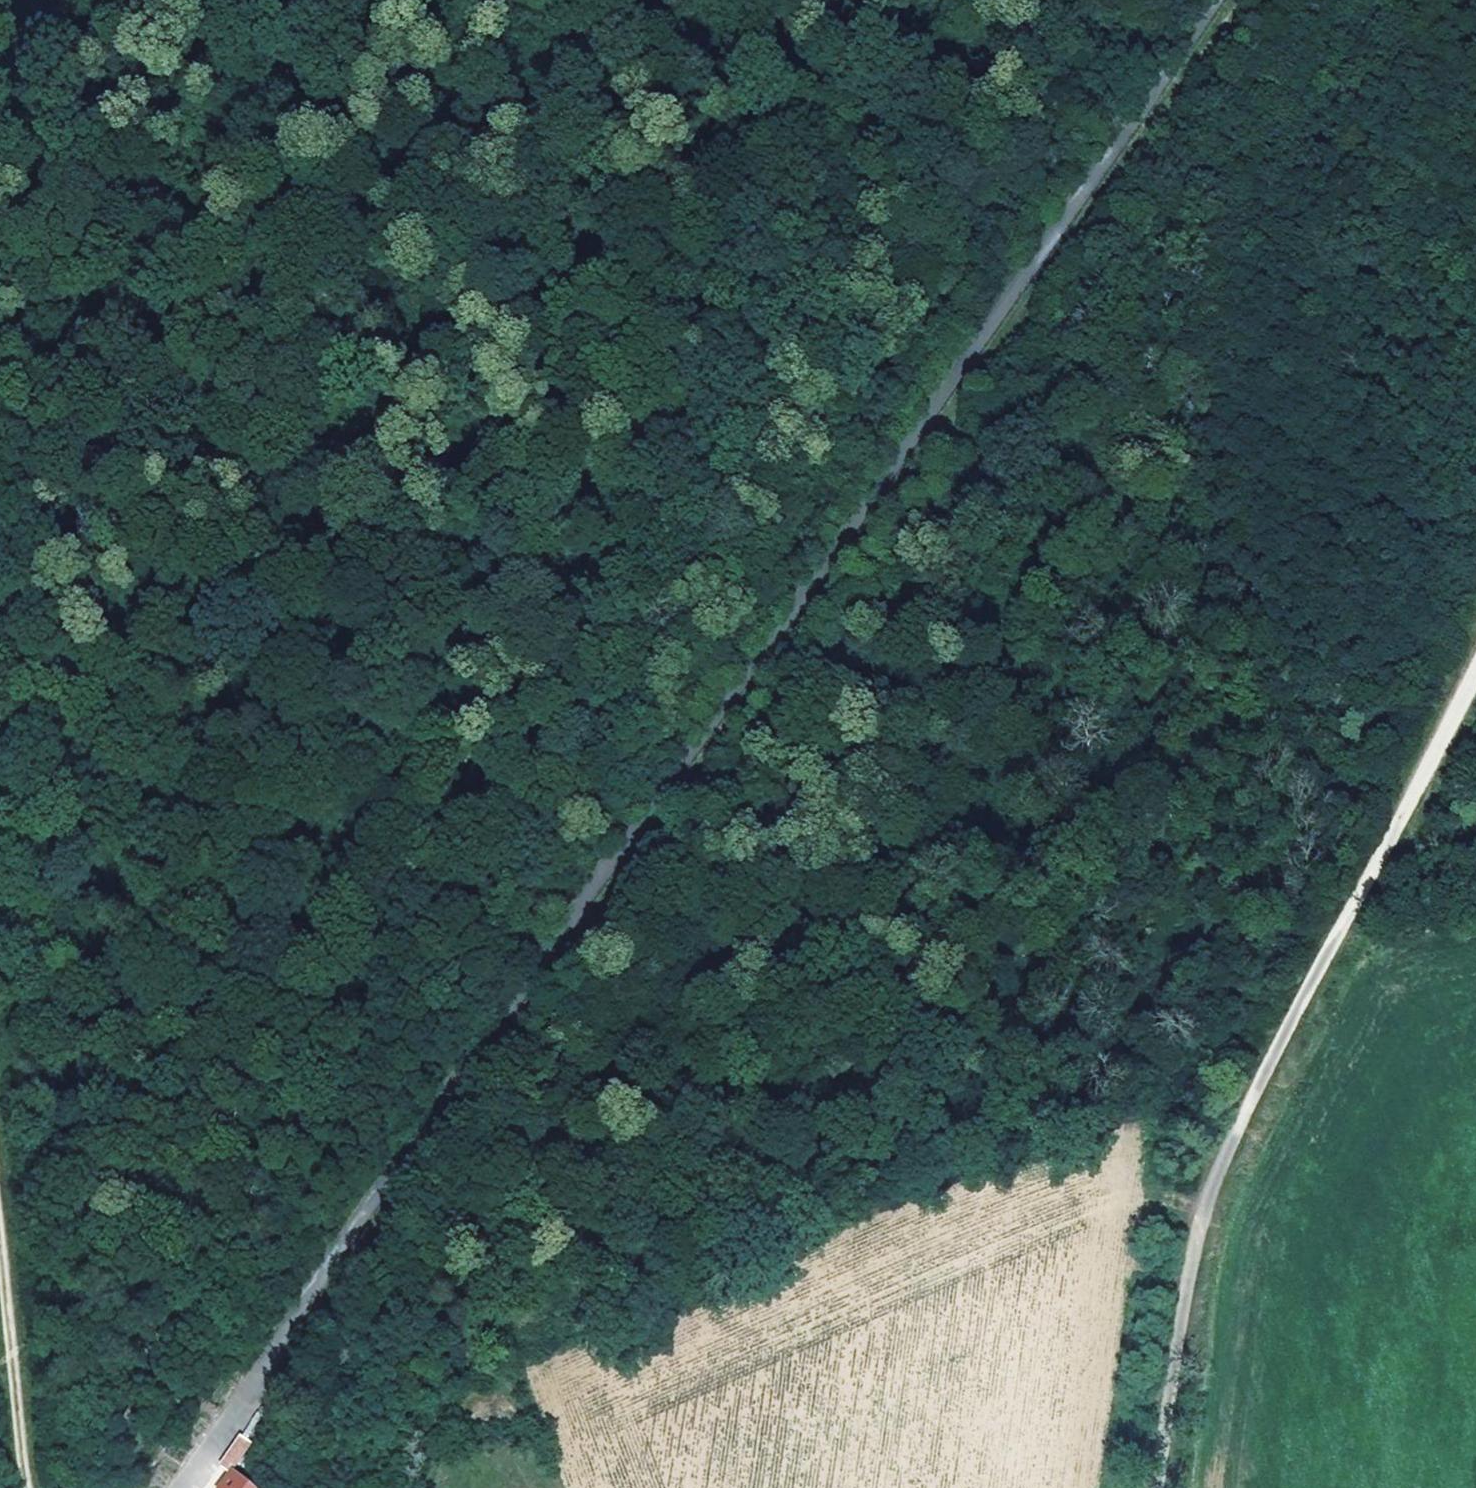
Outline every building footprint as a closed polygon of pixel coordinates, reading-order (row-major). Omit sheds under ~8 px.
[(241,1436),(219,1465),(228,1472),(250,1443),(241,1436)]
